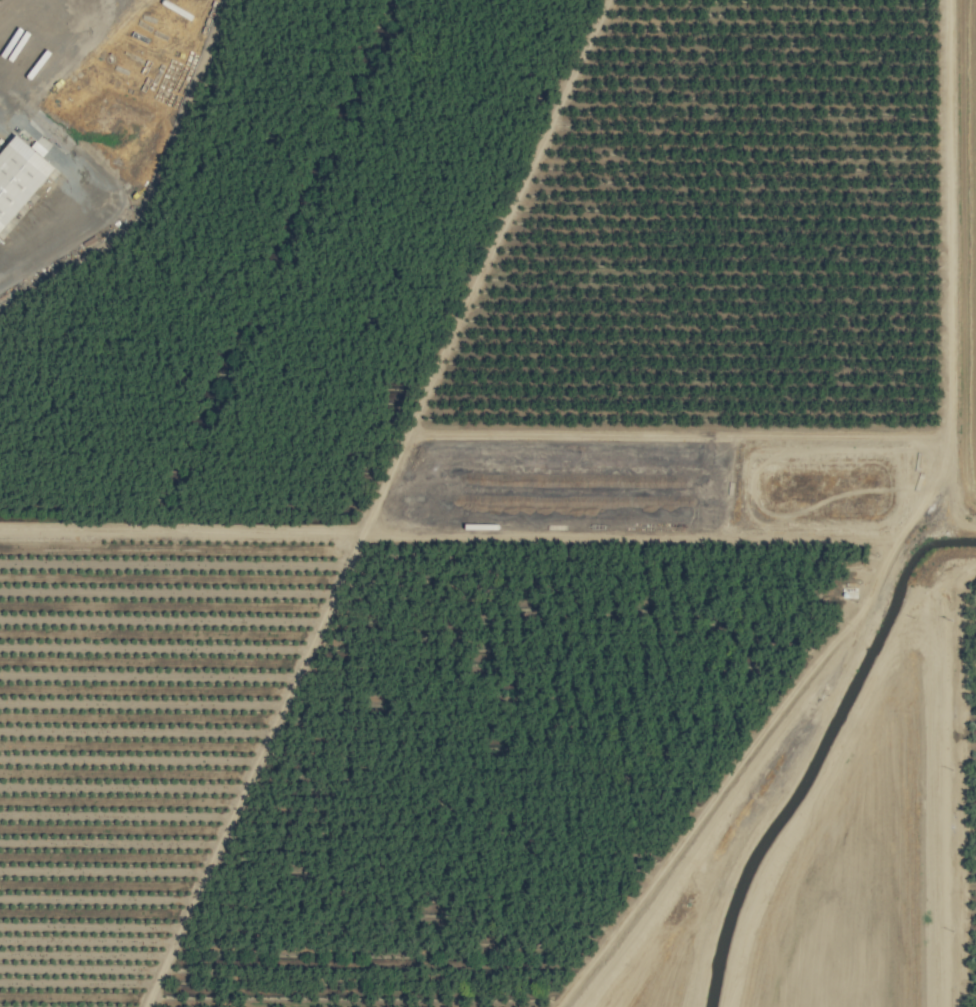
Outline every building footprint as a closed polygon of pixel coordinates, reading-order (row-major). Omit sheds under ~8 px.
[(2,234),(56,163),(15,132),(0,152),(0,233),(2,234)]
